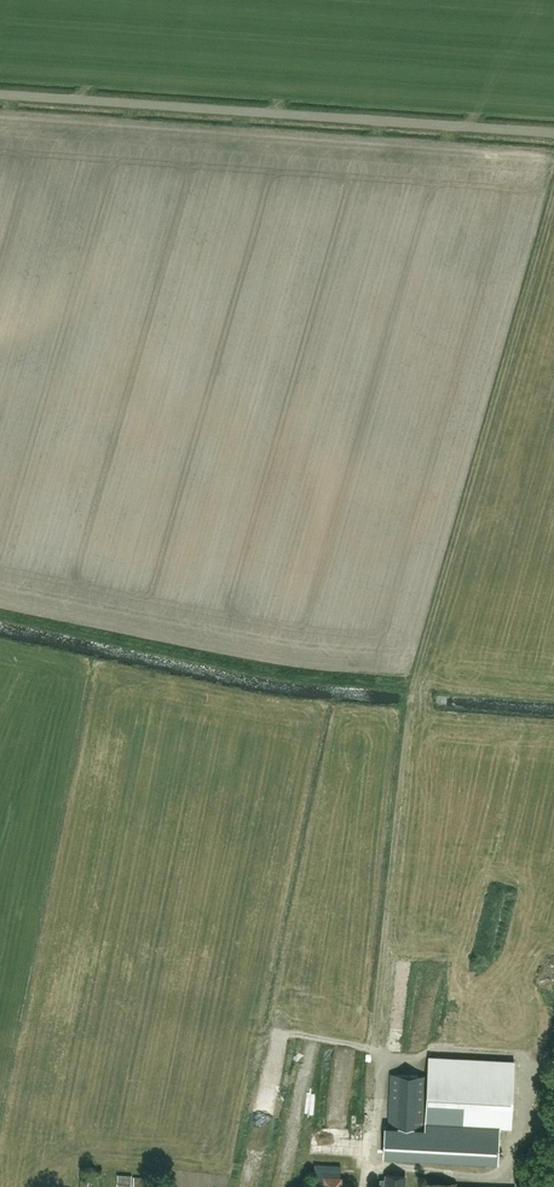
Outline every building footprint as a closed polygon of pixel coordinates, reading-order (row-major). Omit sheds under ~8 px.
[(385,1126),(383,1156),(454,1159),(497,1161),(499,1126),(511,1126),(514,1061),(429,1057),(390,1055),(387,1126),(385,1126)] [(341,1165),(314,1164),(313,1186),(340,1186),(341,1165)] [(526,1173),(515,1173),(516,1186),(526,1186),(526,1173)] [(132,1175),(117,1174),(117,1186),(131,1186),(132,1175)] [(380,1186),(404,1186),(405,1176),(386,1175),(386,1180),(380,1180),(380,1186)] [(146,1177),(134,1177),(133,1186),(145,1186),(146,1177)]
